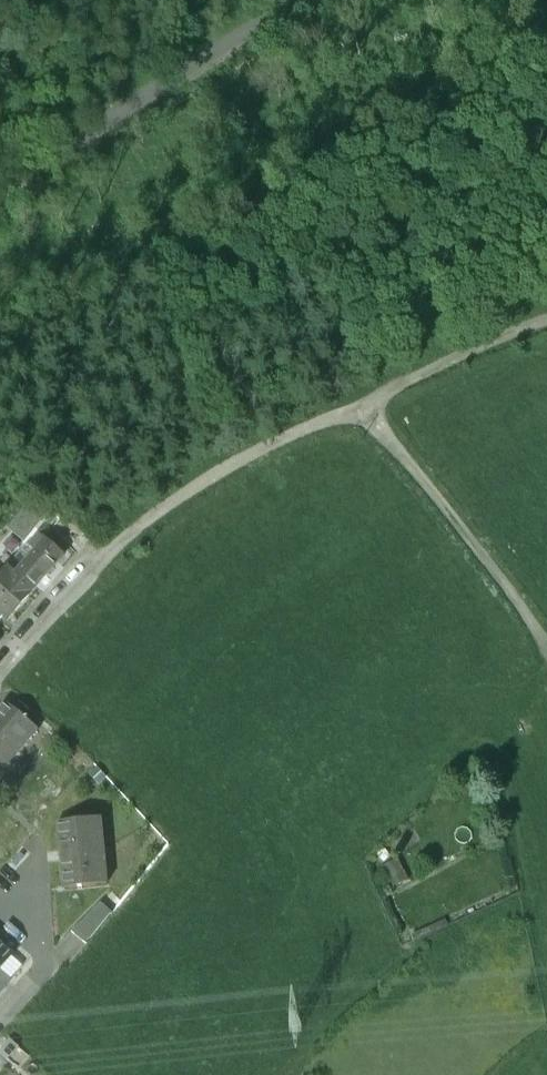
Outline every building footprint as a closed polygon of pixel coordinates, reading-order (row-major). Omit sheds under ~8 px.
[(42,524),(18,552),(36,568),(60,540),(42,524)] [(11,559),(3,552),(0,556),(0,603),(4,606),(30,576),(29,575),(36,568),(18,552),(11,559)] [(0,695),(0,758),(35,718),(4,690),(0,695)] [(98,809),(57,812),(63,878),(104,874),(98,809)] [(88,904),(70,922),(79,932),(98,913),(88,904)] [(0,937),(0,958),(10,946),(0,937)] [(6,1033),(0,1040),(0,1046),(16,1060),(25,1050),(6,1033)]
